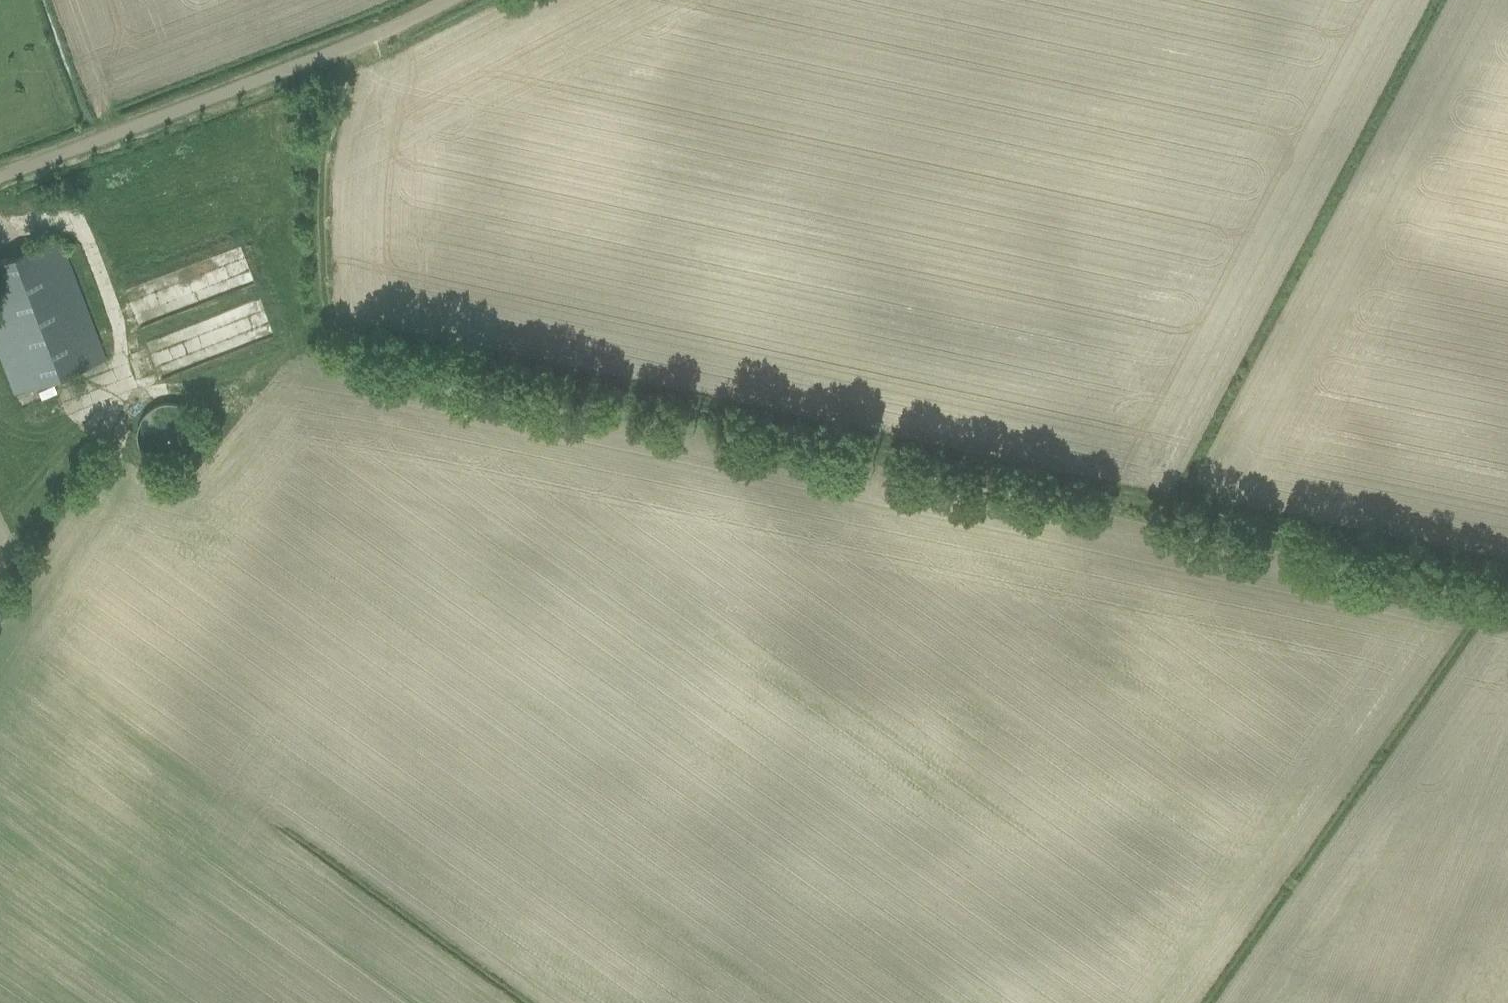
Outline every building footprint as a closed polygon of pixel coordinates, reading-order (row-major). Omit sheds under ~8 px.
[(70,268),(58,237),(0,260),(0,355),(14,391),(104,356),(79,291),(96,284),(87,262),(70,268)] [(193,437),(176,402),(138,421),(154,455),(193,437)]
